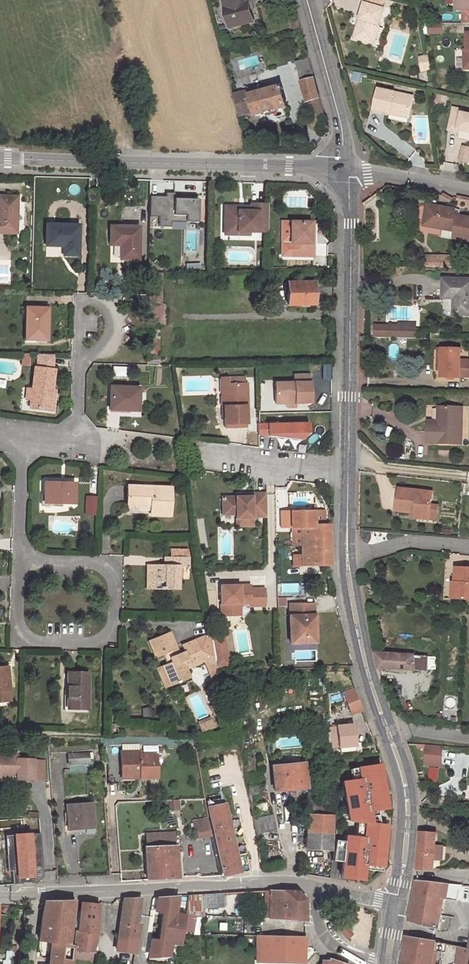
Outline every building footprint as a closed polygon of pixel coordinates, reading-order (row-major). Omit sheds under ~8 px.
[(237,26),(259,20),(254,0),(229,0),(237,26)] [(457,11),(463,11),(463,24),(468,24),(468,0),(457,0),(457,11)] [(362,18),(357,37),(373,42),(384,7),(364,1),(359,17),(362,18)] [(359,17),(353,36),(357,37),(362,18),(359,17)] [(442,33),(442,23),(426,23),(426,33),(442,33)] [(312,68),(299,71),(308,102),(312,101),(317,115),(325,113),(312,68)] [(289,108),(283,88),(252,96),(251,91),(235,96),(241,116),(257,112),(258,116),(289,108)] [(381,110),(389,112),(390,110),(408,114),(412,95),(377,88),(373,108),(374,108),(381,110)] [(468,131),(468,114),(462,113),(463,110),(453,108),(449,129),(459,131),(459,129),(468,131)] [(173,215),(173,199),(174,194),(166,194),(166,198),(150,197),(150,217),(159,217),(159,227),(171,227),(171,222),(186,222),(186,215),(173,215)] [(0,196),(0,232),(15,233),(15,197),(0,196)] [(198,199),(173,199),(173,215),(186,215),(186,222),(197,222),(198,199)] [(428,224),(432,204),(427,203),(423,223),(428,224)] [(251,211),(238,211),(238,210),(226,210),(226,228),(238,228),(238,231),(250,231),(257,232),(260,229),(268,229),(269,204),(251,204),(251,208),(251,211)] [(432,204),(428,224),(444,227),(443,236),(454,238),(454,236),(468,238),(468,217),(459,216),(461,210),(432,204)] [(292,222),(292,256),(314,256),(314,242),(311,242),(311,222),(292,222)] [(78,224),(45,223),(44,245),(62,246),(61,255),(77,255),(78,224)] [(138,226),(109,225),(109,244),(119,244),(119,258),(137,259),(138,226)] [(428,267),(445,267),(445,256),(428,256),(428,267)] [(445,279),(444,298),(455,298),(455,314),(468,314),(468,280),(445,279)] [(314,283),(288,283),(288,305),(314,304),(314,283)] [(149,304),(149,324),(159,324),(161,324),(162,304),(149,304)] [(46,311),(27,310),(26,342),(49,344),(49,328),(45,328),(46,311)] [(159,324),(149,324),(148,355),(159,355),(159,324)] [(375,326),(375,337),(420,338),(420,328),(416,328),(416,326),(375,326)] [(440,349),(440,361),(444,361),(443,371),(443,378),(461,379),(461,378),(468,378),(468,362),(462,361),(462,350),(440,349)] [(39,367),(54,368),(55,357),(39,357),(39,367)] [(39,370),(36,370),(34,390),(32,402),(31,410),(50,412),(53,391),(55,372),(54,372),(39,370)] [(294,381),(310,380),(310,372),(294,373),(294,381)] [(287,402),(295,402),(311,401),(310,380),(294,381),(275,381),(276,402),(287,402)] [(225,405),(226,426),(248,426),(246,381),(227,382),(228,405),(225,405)] [(137,387),(109,386),(108,406),(119,406),(119,409),(137,410),(137,387)] [(463,409),(441,409),(440,427),(430,426),(429,444),(463,445),(463,409)] [(306,421),(256,422),(256,438),(306,437),(306,421)] [(55,484),(45,483),(44,504),(74,505),(75,482),(55,482),(55,484)] [(171,488),(129,487),(128,504),(151,505),(151,508),(151,515),(170,516),(171,488)] [(434,493),(401,489),(398,511),(417,513),(417,517),(431,519),(434,493)] [(253,518),(266,518),(266,494),(244,495),(244,498),(237,498),(223,498),(224,515),(237,515),(237,519),(244,519),(245,527),(253,527),(253,518)] [(97,497),(85,496),(84,515),(96,515),(97,497)] [(290,526),(300,526),(300,546),(312,546),(312,539),(329,538),(329,525),(322,525),(322,511),(280,511),(280,526),(290,526)] [(300,546),(300,526),(290,526),(290,546),(300,546)] [(330,564),(329,538),(312,539),(312,546),(300,546),(300,564),(291,564),(291,574),(308,573),(308,565),(330,564)] [(154,589),(179,590),(180,567),(188,567),(188,570),(190,570),(191,550),(173,550),(173,559),(172,567),(165,566),(154,566),(154,589)] [(165,566),(172,567),(173,559),(165,558),(165,566)] [(454,569),(453,584),(456,584),(454,600),(468,601),(468,570),(454,569)] [(236,604),(241,604),(251,604),(251,606),(265,606),(265,588),(251,589),(251,585),(222,586),(223,616),(236,615),(236,604)] [(289,603),(290,616),(291,643),(305,643),(305,637),(315,637),(314,603),(289,603)] [(170,634),(150,642),(156,658),(163,656),(167,666),(162,667),(170,687),(188,680),(182,663),(192,659),(195,667),(204,664),(216,668),(214,656),(212,638),(212,637),(186,646),(188,652),(175,657),(173,652),(177,651),(170,634)] [(212,638),(214,656),(227,654),(224,637),(212,638)] [(380,669),(426,673),(427,657),(376,653),(380,669)] [(214,656),(216,668),(229,666),(227,654),(214,656)] [(204,664),(211,683),(218,681),(216,668),(204,664)] [(162,667),(158,669),(165,688),(170,687),(162,667)] [(10,701),(9,690),(10,690),(8,668),(0,668),(0,702),(10,701)] [(88,673),(68,672),(67,704),(76,705),(76,709),(87,709),(88,673)] [(341,692),(349,715),(361,711),(353,688),(341,692)] [(354,725),(331,728),(333,742),(338,742),(339,747),(340,747),(355,746),(357,746),(354,725)] [(427,746),(425,765),(442,766),(443,747),(427,746)] [(90,753),(70,754),(71,764),(91,763),(90,753)] [(139,753),(121,753),(120,774),(139,774),(139,779),(155,779),(156,757),(139,756),(139,753)] [(17,775),(17,781),(34,781),(34,761),(18,760),(18,756),(0,755),(0,775),(0,776),(10,776),(10,774),(17,775)] [(357,767),(359,779),(365,815),(376,813),(375,809),(385,807),(378,764),(357,767)] [(303,766),(272,769),(274,791),(306,787),(303,766)] [(429,767),(428,780),(437,781),(438,768),(429,767)] [(378,824),(376,813),(365,815),(359,779),(341,781),(346,812),(340,813),(341,820),(356,821),(378,824)] [(171,810),(179,810),(179,800),(171,801),(171,810)] [(93,802),(66,804),(68,829),(95,828),(93,802)] [(331,803),(307,803),(307,815),(331,816),(331,803)] [(225,805),(208,808),(212,828),(229,825),(225,805)] [(331,816),(307,815),(306,833),(331,834),(331,816)] [(209,818),(194,821),(197,836),(212,834),(209,818)] [(274,830),(272,818),(254,821),(256,834),(274,830)] [(356,821),(354,837),(366,838),(363,869),(380,871),(385,825),(378,824),(356,821)] [(229,825),(212,828),(222,876),(239,874),(229,825)] [(40,833),(6,836),(9,871),(13,871),(14,884),(36,884),(43,876),(40,833)] [(171,833),(151,835),(152,846),(172,844),(171,833)] [(331,834),(306,833),(306,850),(331,851),(331,834)] [(436,835),(421,833),(419,870),(433,871),(434,859),(442,860),(443,846),(435,845),(436,835)] [(344,836),(344,841),(341,861),(340,877),(361,879),(363,869),(366,838),(354,837),(344,836)] [(332,860),(341,861),(344,841),(334,840),(332,860)] [(152,846),(147,847),(150,880),(181,877),(178,844),(172,844),(152,846)] [(444,899),(457,902),(460,885),(417,882),(409,921),(422,926),(438,929),(444,899)] [(264,910),(264,918),(305,920),(305,900),(298,892),(270,890),(264,890),(264,895),(270,894),(270,911),(264,910)] [(197,907),(224,906),(223,893),(189,895),(186,913),(196,915),(197,907)] [(161,941),(151,940),(148,954),(158,956),(158,958),(168,956),(171,942),(181,944),(186,916),(175,914),(177,900),(168,899),(168,897),(157,897),(155,912),(165,913),(161,941)] [(123,899),(119,940),(137,939),(139,925),(136,925),(139,898),(123,899)] [(74,900),(45,901),(40,941),(54,942),(53,953),(52,953),(52,959),(71,961),(72,949),(74,930),(76,919),(72,918),(74,900)] [(93,952),(99,905),(81,903),(77,931),(74,930),(72,949),(93,952)] [(348,930),(342,924),(337,929),(343,935),(348,930)] [(352,935),(348,930),(343,935),(347,940),(352,935)] [(303,937),(256,937),(256,963),(303,963),(303,937)] [(403,963),(433,963),(437,943),(407,937),(404,952),(405,952),(403,963)] [(459,949),(456,963),(468,963),(468,950),(459,949)]
